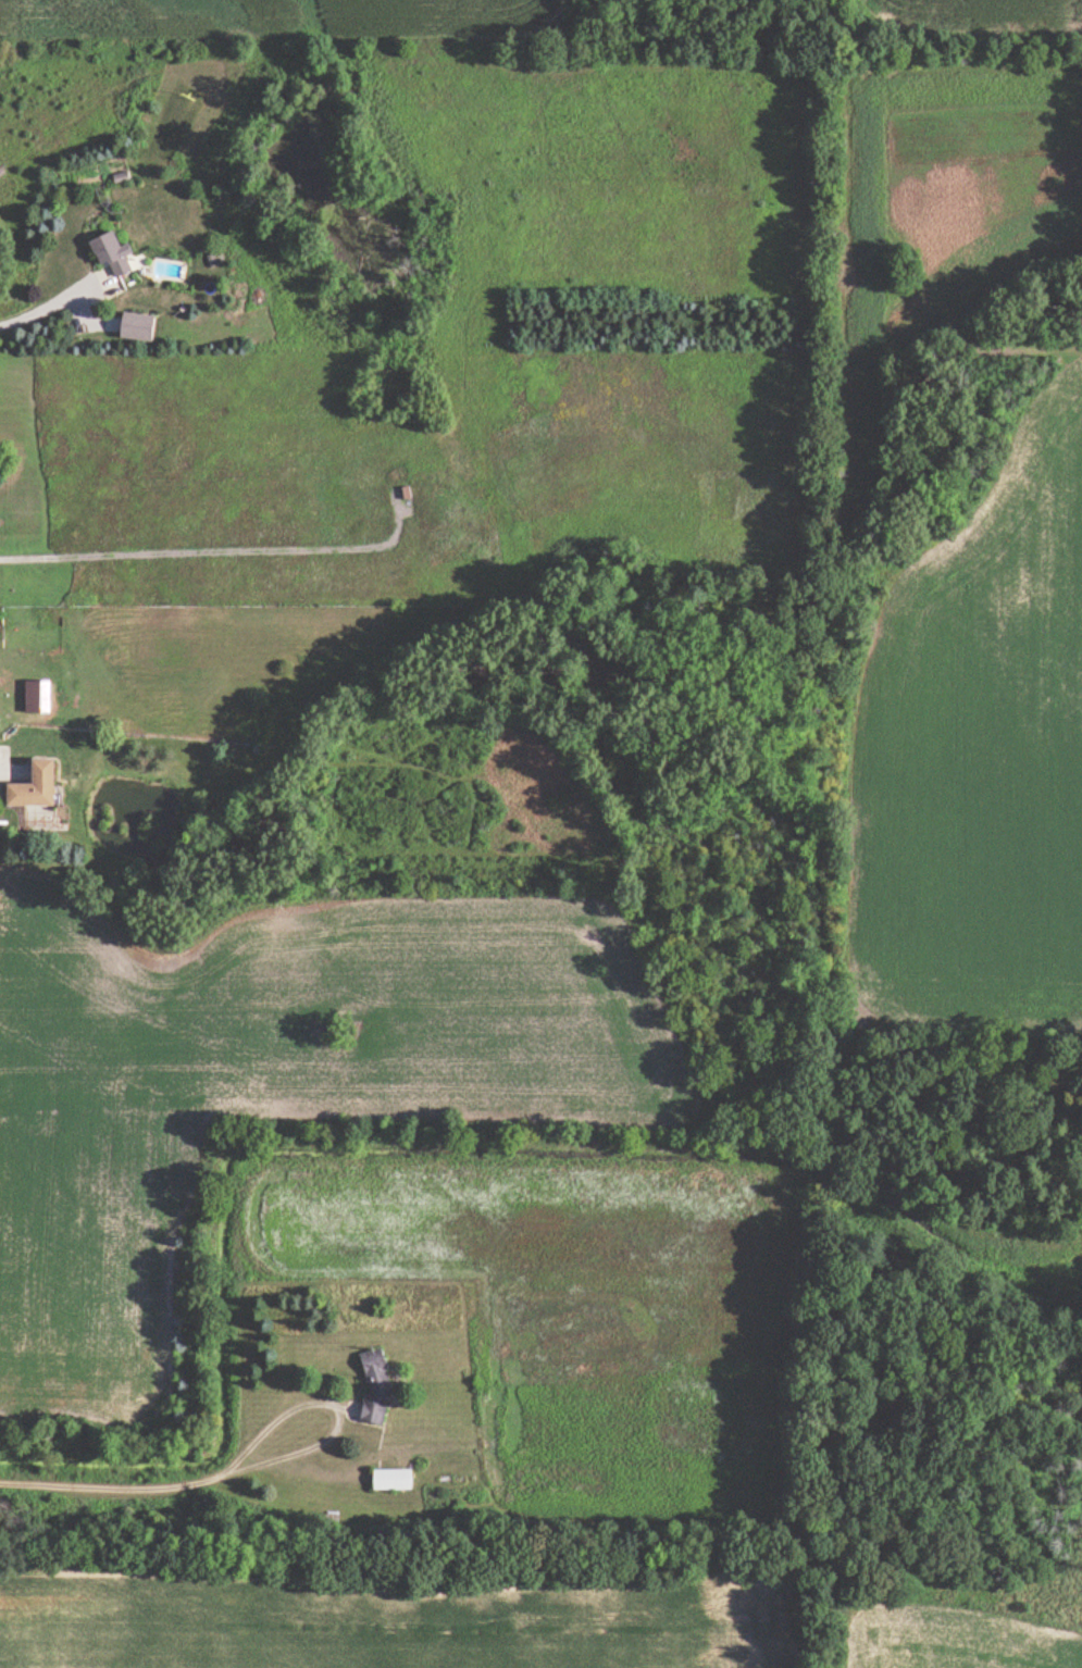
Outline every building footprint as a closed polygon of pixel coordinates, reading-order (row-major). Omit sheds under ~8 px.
[(130,258),(138,254),(133,242),(126,245),(119,231),(94,243),(105,266),(112,263),(119,279),(136,271),(130,258)] [(27,712),(53,712),(53,681),(27,681),(27,712)] [(63,758),(40,758),(40,782),(15,782),(15,804),(63,804),(63,758)] [(367,1394),(363,1420),(384,1423),(395,1353),(372,1350),(366,1394),(367,1394)] [(415,1468),(376,1468),(376,1489),(415,1489),(415,1468)]
